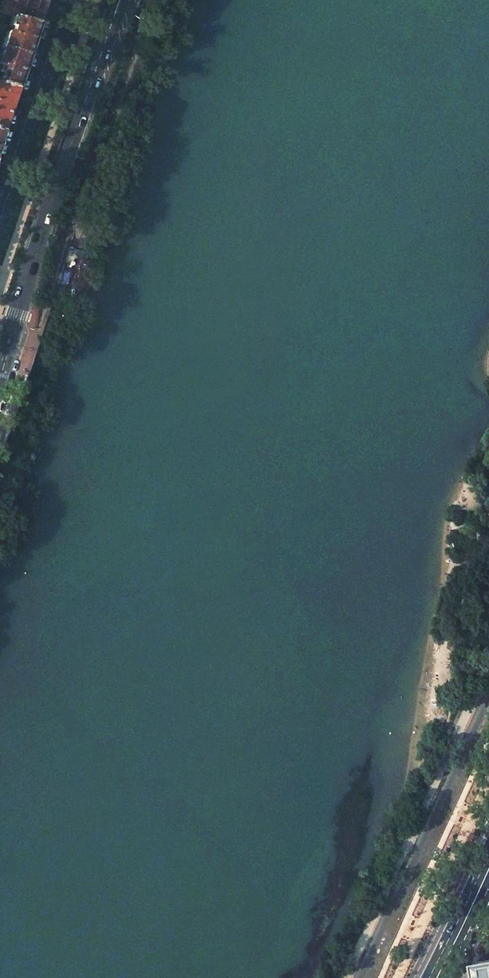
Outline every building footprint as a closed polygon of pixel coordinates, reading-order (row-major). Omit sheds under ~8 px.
[(38,23),(41,13),(45,2),(39,0),(1,0),(0,2),(0,11),(13,16),(38,23)] [(7,31),(1,47),(27,56),(32,39),(38,23),(13,16),(10,25),(12,26),(10,32),(7,31)] [(16,88),(21,71),(27,56),(1,47),(0,52),(0,83),(16,88)] [(1,131),(9,108),(16,88),(0,83),(0,131),(1,131)] [(480,971),(481,977),(488,977),(488,969),(480,971)]
